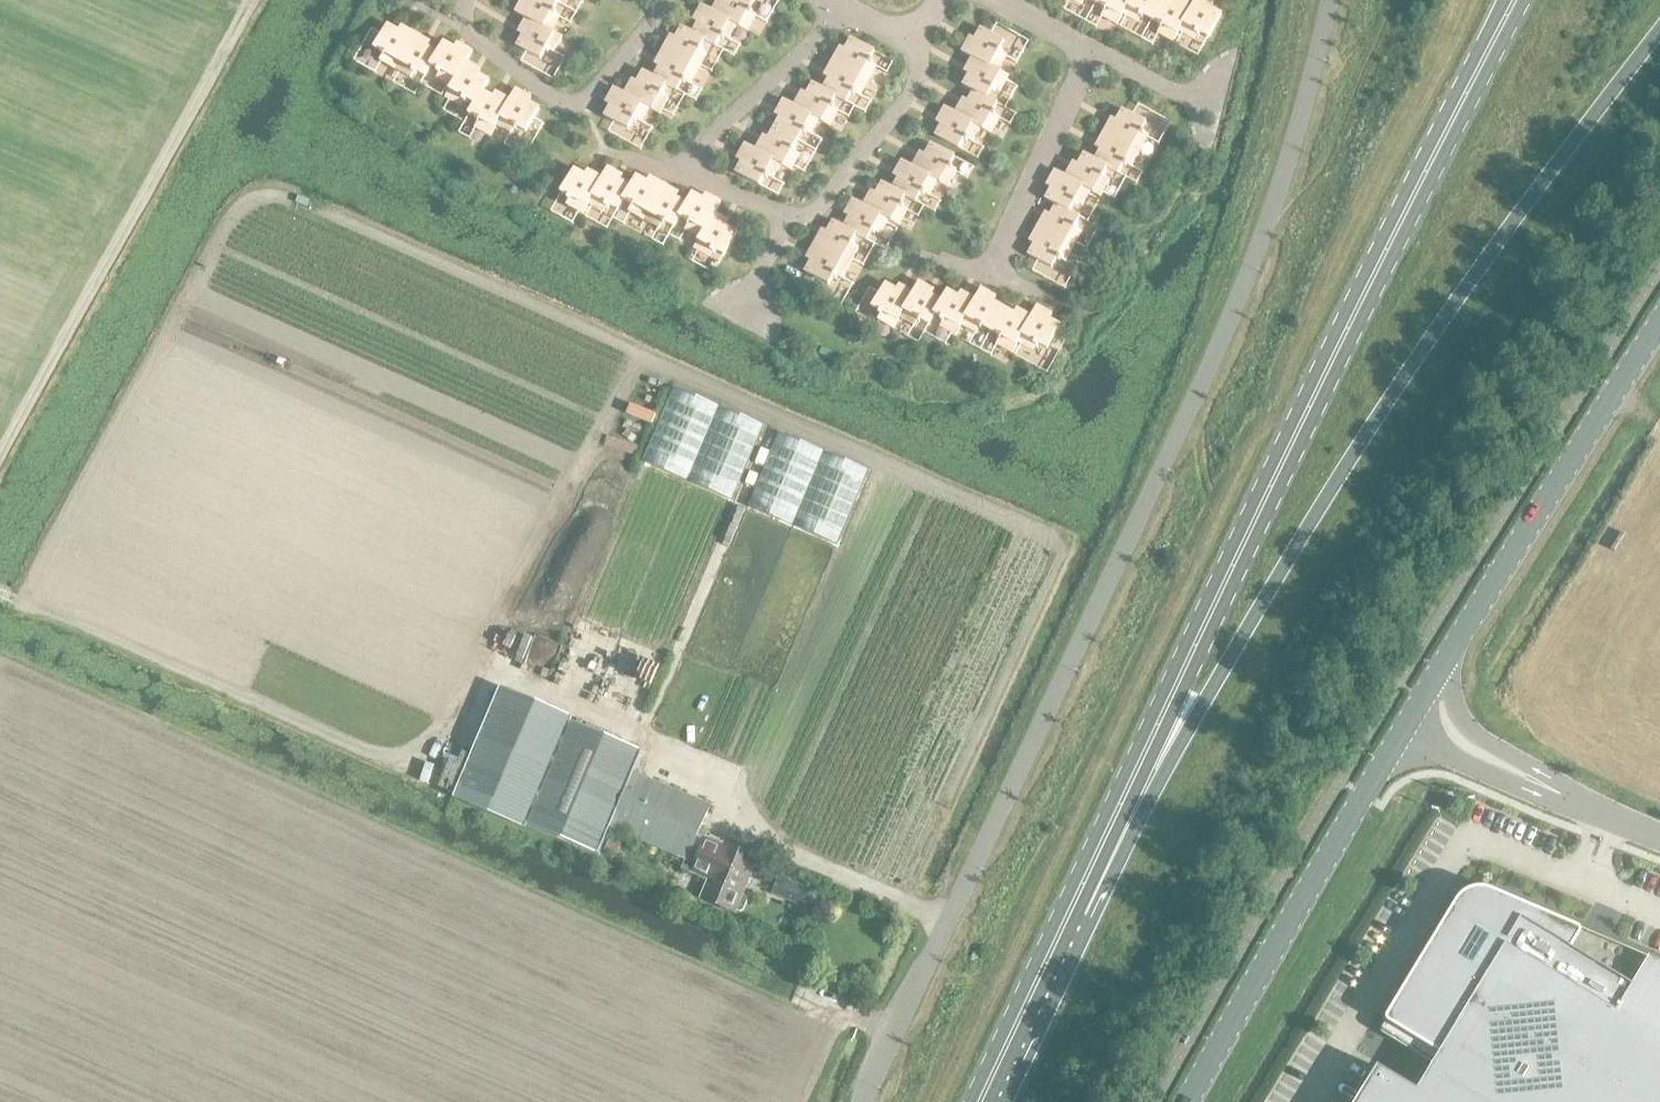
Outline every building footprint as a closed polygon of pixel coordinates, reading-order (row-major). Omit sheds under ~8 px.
[(526,18),(551,31),(559,16),(555,14),(556,12),(553,10),(558,2),(554,0),(528,0),(526,5),(521,2),(516,12),(526,18)] [(712,10),(737,24),(747,30),(755,15),(751,13),(752,11),(749,9),(754,1),(753,0),(724,0),(722,4),(717,1),(712,10)] [(1123,13),(1129,0),(1097,0),(1095,2),(1104,7),(1102,10),(1104,11),(1102,15),(1117,24),(1123,13)] [(1152,19),(1162,0),(1129,0),(1123,13),(1137,21),(1140,16),(1142,18),(1144,15),(1152,19)] [(1152,19),(1160,24),(1158,27),(1160,28),(1158,32),(1173,41),(1178,31),(1191,6),(1182,1),(1180,5),(1170,0),(1162,0),(1152,19)] [(1191,6),(1178,31),(1193,39),(1195,35),(1197,36),(1199,33),(1207,38),(1220,14),(1204,5),(1207,1),(1206,0),(1195,0),(1191,6)] [(701,16),(692,32),(705,39),(715,45),(720,37),(723,39),(724,37),(728,39),(737,24),(712,10),(701,4),(696,14),(701,16)] [(551,31),(526,18),(521,27),(526,29),(517,45),(540,58),(545,50),(548,51),(549,49),(553,52),(562,37),(551,31)] [(381,60),(396,69),(415,34),(406,28),(403,33),(387,24),(374,47),(383,52),(381,55),(383,56),(381,60)] [(668,39),(663,49),(698,68),(707,54),(702,51),(703,49),(700,47),(705,39),(692,32),(682,26),(673,42),(668,39)] [(962,51),(972,57),(998,71),(1007,57),(1002,54),(1004,52),(999,49),(1004,41),(981,28),(972,44),(967,41),(962,51)] [(425,75),(431,65),(437,52),(422,43),(425,39),(415,34),(396,69),(411,77),(413,72),(415,74),(417,71),(425,75)] [(837,51),(832,61),(868,81),(876,66),(871,63),(873,61),(870,59),(874,51),(851,38),(842,54),(837,51)] [(437,78),(452,86),(466,62),(472,51),(462,46),(459,50),(443,41),(437,52),(431,65),(439,69),(437,72),(439,73),(437,78)] [(662,61),(654,76),(666,84),(677,90),(681,81),(684,83),(685,81),(690,83),(698,68),(663,49),(658,58),(662,61)] [(963,85),(973,90),(987,98),(991,90),(994,92),(995,90),(1000,92),(1009,77),(998,71),(972,57),(967,66),(972,69),(963,85)] [(832,73),(823,88),(836,96),(846,102),(851,93),(854,95),(855,93),(860,95),(868,81),(832,61),(827,70),(832,73)] [(467,99),(475,103),(482,91),(488,80),(472,71),(475,67),(466,62),(452,86),(446,96),(461,105),(463,100),(465,102),(467,99)] [(629,84),(624,93),(649,107),(660,113),(668,98),(664,95),(665,93),(662,92),(666,84),(654,76),(643,70),(634,86),(629,84)] [(794,105),(819,118),(830,124),(838,110),(833,107),(834,105),(831,104),(836,96),(823,88),(812,82),(804,98),(799,96),(794,105)] [(649,107),(624,93),(614,87),(608,96),(613,99),(604,115),(628,128),(632,120),(635,121),(636,119),(641,122),(649,107)] [(515,89),(509,100),(496,125),(511,133),(513,128),(516,129),(517,126),(526,131),(539,108),(523,99),(525,94),(515,89)] [(960,103),(955,112),(979,128),(990,134),(999,119),(994,116),(995,114),(992,112),(997,104),(987,98),(973,90),(965,106),(960,103)] [(482,91),(475,103),(469,114),(477,118),(476,121),(478,122),(475,127),(491,135),(496,125),(509,100),(500,95),(498,99),(482,91)] [(783,111),(774,127),(798,139),(802,131),(805,133),(807,131),(811,133),(819,118),(794,105),(783,99),(778,109),(783,111)] [(979,128),(955,112),(945,106),(939,116),(944,119),(935,134),(958,148),(962,140),(965,141),(967,139),(971,142),(979,128)] [(1109,122),(1104,132),(1139,151),(1148,136),(1143,134),(1144,132),(1141,130),(1146,122),(1122,109),(1114,125),(1109,122)] [(761,140),(756,149),(781,163),(791,169),(800,154),(795,151),(797,149),(794,147),(798,139),(774,127),(765,143),(761,140)] [(1103,144),(1094,159),(1107,166),(1107,167),(1118,172),(1122,164),(1125,166),(1127,164),(1131,166),(1139,151),(1104,132),(1098,141),(1103,144)] [(781,163),(756,149),(745,143),(740,153),(744,155),(736,171),(759,184),(764,175),(767,177),(768,175),(773,177),(781,163)] [(917,157),(912,166),(937,180),(948,186),(956,171),(952,169),(953,167),(950,165),(954,156),(931,143),(922,159),(917,157)] [(1070,167),(1065,176),(1090,190),(1101,196),(1109,181),(1105,178),(1106,176),(1103,174),(1107,167),(1107,166),(1094,159),(1084,153),(1075,169),(1070,167)] [(901,172),(893,188),(905,195),(916,201),(920,193),(923,195),(924,193),(929,195),(937,180),(912,166),(902,160),(896,170),(901,172)] [(617,209),(623,198),(630,185),(614,177),(617,172),(607,167),(601,178),(588,203),(603,211),(605,206),(607,207),(609,204),(617,209)] [(582,213),(588,203),(601,178),(592,172),(590,177),(574,168),(561,192),(569,196),(567,199),(570,200),(567,205),(582,213)] [(1045,198),(1056,204),(1069,210),(1073,203),(1076,204),(1078,202),(1082,205),(1090,190),(1065,176),(1055,170),(1050,180),(1054,182),(1045,198)] [(629,211),(644,220),(664,184),(654,179),(652,184),(636,175),(630,185),(623,198),(631,203),(629,206),(631,207),(629,211)] [(868,195),(863,204),(888,219),(899,225),(907,209),(903,207),(904,205),(901,203),(905,195),(893,188),(882,182),(873,198),(868,195)] [(673,226),(679,216),(686,203),(670,194),(673,189),(664,184),(644,220),(659,228),(661,223),(663,225),(665,222),(673,226)] [(685,229),(700,237),(714,212),(720,202),(711,196),(708,201),(692,192),(686,203),(679,216),(687,220),(686,223),(688,224),(685,229)] [(852,211),(844,226),(856,234),(867,240),(871,231),(874,233),(875,231),(880,233),(888,219),(863,204),(853,199),(848,208),(852,211)] [(1043,217),(1037,226),(1073,246),(1081,231),(1077,228),(1078,226),(1075,225),(1080,216),(1069,210),(1056,204),(1047,219),(1043,217)] [(714,212),(700,237),(694,247),(709,256),(712,251),(714,252),(716,249),(724,254),(737,231),(721,222),(723,217),(714,212)] [(819,234),(814,243),(850,263),(858,248),(853,245),(855,243),(852,242),(856,234),(844,226),(833,220),(824,236),(819,234)] [(1073,246),(1037,226),(1032,236),(1037,238),(1028,254),(1051,267),(1056,259),(1059,260),(1060,258),(1065,261),(1073,246)] [(850,263),(814,243),(809,252),(814,255),(805,271),(828,284),(833,276),(836,277),(837,275),(841,278),(850,263)] [(929,324),(935,314),(941,300),(926,292),(928,287),(919,282),(913,292),(899,317),(914,326),(916,321),(919,322),(920,319),(929,324)] [(893,328),(899,317),(913,292),(904,287),(901,292),(885,283),(872,306),(880,311),(879,314),(881,315),(878,319),(893,328)] [(982,326),(990,331),(1003,307),(988,298),(990,294),(981,288),(975,299),(961,324),(976,333),(978,328),(980,329),(982,326)] [(955,335),(961,324),(975,299),(966,294),(963,299),(947,290),(941,300),(935,314),(942,318),(941,321),(943,322),(940,327),(955,335)] [(1037,306),(1031,316),(1017,342),(1032,350),(1034,346),(1037,347),(1038,344),(1047,349),(1060,326),(1044,317),(1047,311),(1037,306)] [(1003,307),(990,331),(998,336),(997,339),(999,340),(996,344),(1011,353),(1017,342),(1031,316),(1022,311),(1019,316),(1003,307)] [(671,386),(644,461),(735,494),(763,419),(671,386)] [(748,505),(839,540),(868,465),(778,430),(748,505)] [(550,669),(559,640),(535,632),(526,662),(550,669)] [(681,868),(697,875),(706,879),(699,897),(735,912),(736,910),(740,911),(744,910),(748,900),(747,896),(742,894),(758,857),(698,833),(710,804),(634,771),(643,750),(499,688),(455,791),(599,854),(610,826),(685,858),(681,868)] [(778,875),(770,893),(812,911),(820,892),(778,875)] [(1358,1101),(1659,1101),(1659,964),(1650,959),(1578,927),(1497,892),(1488,889),(1484,888),(1480,888),(1476,888),(1472,889),(1468,891),(1465,893),(1462,895),(1459,898),(1456,903),(1386,1019),(1381,1027),(1381,1028),(1381,1030),(1381,1032),(1383,1033),(1385,1035),(1435,1064),(1419,1091),(1379,1067),(1358,1101)]
